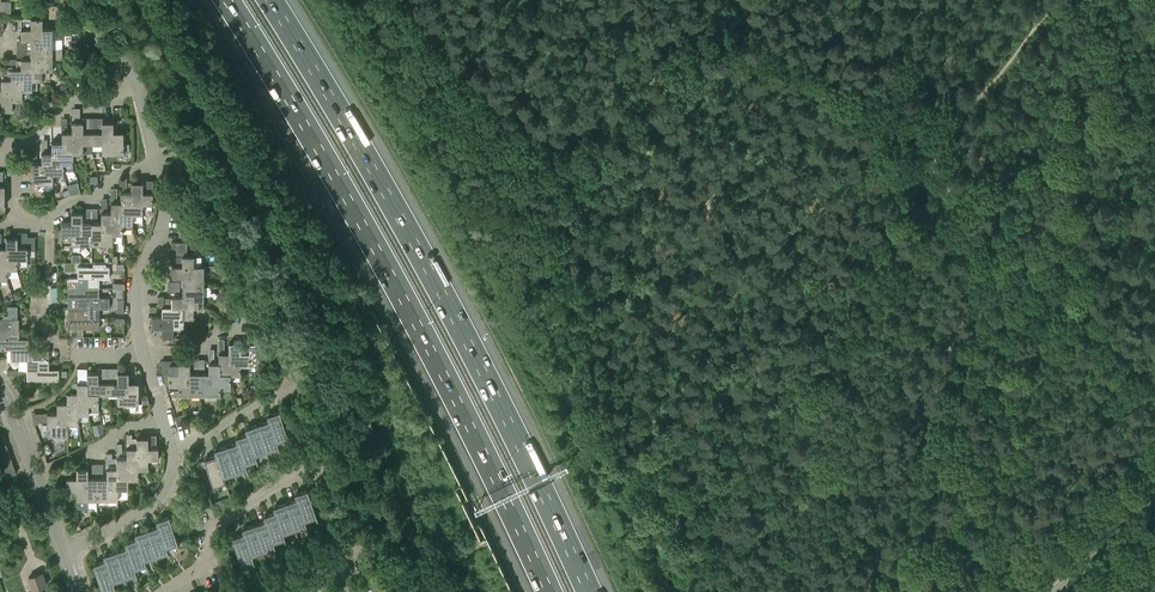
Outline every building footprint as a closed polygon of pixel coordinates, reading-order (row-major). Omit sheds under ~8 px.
[(11,12),(11,0),(1,0),(0,0),(0,12),(11,12)] [(41,39),(41,28),(42,28),(42,18),(39,18),(32,18),(21,18),(21,40),(31,40),(31,39),(41,39)] [(31,40),(31,49),(52,49),(52,28),(42,28),(41,28),(41,39),(31,39),(31,40)] [(70,49),(76,49),(82,48),(81,38),(69,39),(70,49)] [(62,49),(52,49),(31,49),(21,49),(21,56),(31,56),(31,58),(31,59),(41,59),(42,70),(49,70),(52,70),(52,58),(62,58),(62,52),(62,49)] [(49,70),(42,70),(41,59),(31,59),(31,58),(21,58),(21,68),(21,70),(32,69),(32,80),(50,80),(49,70)] [(32,80),(32,69),(21,70),(21,68),(11,68),(11,78),(11,79),(22,79),(22,90),(30,90),(32,90),(32,80)] [(1,78),(1,89),(1,90),(12,89),(12,100),(21,100),(30,100),(30,90),(22,90),(22,79),(11,79),(11,78),(1,78)] [(21,100),(12,100),(12,89),(1,90),(1,89),(0,89),(0,109),(1,109),(1,110),(12,110),(12,114),(21,114),(21,100)] [(53,110),(57,106),(52,100),(50,102),(47,105),(53,110)] [(39,115),(42,119),(49,114),(45,110),(39,115)] [(36,118),(32,123),(36,128),(41,123),(36,118)] [(71,122),(72,132),(72,143),(83,143),(92,143),(92,132),(89,132),(83,132),(83,122),(82,122),(71,122)] [(96,132),(92,132),(92,143),(102,143),(112,143),(112,132),(113,132),(113,122),(102,122),(102,132),(96,132)] [(83,153),(83,143),(72,143),(72,132),(61,132),(61,142),(62,153),(73,153),(83,153)] [(129,143),(123,143),(123,132),(113,132),(112,132),(112,143),(102,143),(102,153),(123,153),(123,152),(129,151),(129,143)] [(171,143),(173,151),(187,148),(185,139),(171,143)] [(52,163),(63,163),(63,170),(73,170),(73,153),(62,153),(61,142),(51,142),(51,152),(52,163)] [(175,159),(189,156),(187,148),(173,151),(175,159)] [(41,152),(41,162),(42,173),(53,173),(63,173),(63,170),(63,163),(52,163),(51,152),(41,152)] [(175,159),(177,168),(191,164),(189,156),(175,159)] [(31,162),(32,170),(32,184),(38,184),(38,190),(50,190),(53,188),(53,173),(42,173),(41,162),(31,162)] [(193,173),(191,164),(177,168),(179,176),(193,173)] [(131,182),(131,192),(132,192),(132,203),(143,203),(143,204),(153,204),(153,192),(153,180),(142,180),(142,182),(131,182)] [(80,191),(78,182),(67,185),(71,194),(80,191)] [(132,213),(133,213),(143,213),(143,204),(143,203),(132,203),(132,192),(131,192),(121,192),(121,202),(121,213),(132,213)] [(111,212),(112,212),(112,223),(123,224),(123,228),(133,228),(133,213),(132,213),(121,213),(121,202),(111,202),(111,212)] [(71,233),(82,233),(83,222),(83,212),(71,212),(71,222),(61,222),(61,229),(61,236),(61,244),(71,244),(71,233)] [(123,234),(123,228),(123,224),(112,223),(112,212),(111,212),(101,212),(101,222),(102,222),(102,233),(113,233),(113,234),(123,234)] [(71,233),(71,244),(92,244),(91,222),(83,222),(82,233),(71,233)] [(113,234),(113,233),(102,233),(102,222),(101,222),(91,222),(92,244),(113,244),(113,234)] [(18,233),(18,237),(6,237),(6,247),(7,247),(7,259),(17,259),(17,258),(28,259),(28,250),(35,250),(35,237),(28,237),(28,233),(18,233)] [(7,268),(17,268),(17,259),(7,259),(7,247),(6,247),(0,247),(0,268),(7,268)] [(194,255),(187,255),(187,256),(172,256),(172,265),(172,277),(182,277),(193,276),(194,265),(194,255)] [(93,263),(93,267),(78,267),(77,278),(78,278),(88,277),(88,287),(99,287),(99,278),(109,278),(109,267),(105,267),(105,263),(93,263)] [(203,265),(194,265),(193,276),(182,277),(182,286),(194,286),(203,286),(203,265)] [(99,297),(99,287),(88,287),(88,277),(78,278),(77,278),(77,287),(67,287),(68,298),(78,298),(98,297),(99,297)] [(182,286),(182,296),(182,297),(192,297),(193,307),(194,307),(204,307),(203,286),(194,286),(182,286)] [(194,307),(193,307),(192,297),(182,297),(182,296),(172,296),(172,306),(182,307),(183,317),(194,317),(194,307)] [(88,318),(99,318),(99,308),(109,308),(109,297),(99,297),(98,297),(78,298),(68,298),(68,307),(77,307),(88,307),(88,318)] [(18,329),(18,306),(8,307),(8,316),(3,316),(3,320),(0,320),(0,339),(7,339),(7,329),(18,329)] [(161,306),(161,316),(162,316),(162,317),(173,317),(173,327),(183,327),(182,317),(183,317),(182,307),(172,306),(161,306)] [(88,307),(77,307),(68,307),(68,329),(72,329),(72,335),(82,334),(82,328),(99,328),(99,318),(88,318),(88,307)] [(173,327),(173,317),(162,317),(162,316),(161,316),(151,316),(151,328),(162,328),(162,338),(173,337),(173,327)] [(200,318),(196,322),(203,328),(207,324),(200,318)] [(18,329),(7,329),(7,339),(0,339),(0,350),(10,350),(17,350),(28,350),(28,349),(29,349),(29,339),(19,339),(18,329)] [(249,339),(249,353),(240,353),(240,343),(229,343),(229,353),(229,363),(240,364),(240,370),(250,370),(249,367),(259,367),(259,339),(249,339)] [(49,349),(38,349),(29,349),(28,349),(28,350),(17,350),(10,350),(10,360),(27,360),(27,370),(38,370),(38,359),(49,359),(49,349)] [(230,374),(240,374),(240,370),(240,364),(229,363),(229,353),(219,352),(219,363),(220,363),(220,374),(230,374)] [(49,369),(49,359),(38,359),(38,370),(27,370),(27,380),(59,380),(59,369),(49,369)] [(189,373),(190,373),(190,363),(180,363),(180,360),(169,360),(162,360),(162,370),(166,384),(169,384),(169,388),(178,388),(178,384),(179,384),(189,384),(189,373)] [(220,363),(219,363),(209,363),(209,373),(209,374),(210,384),(220,384),(230,384),(230,374),(220,374),(220,363)] [(88,393),(98,394),(108,394),(108,382),(104,382),(98,382),(98,372),(87,372),(87,382),(88,383),(88,393)] [(129,393),(129,382),(129,372),(118,372),(117,372),(117,382),(111,382),(108,382),(108,394),(117,394),(129,393)] [(179,384),(178,384),(178,388),(178,394),(199,394),(199,373),(190,373),(189,373),(189,384),(179,384)] [(199,373),(199,394),(220,394),(220,384),(210,384),(209,374),(209,373),(199,373)] [(98,411),(98,394),(88,393),(88,383),(87,382),(77,382),(77,392),(78,393),(77,403),(88,404),(88,412),(98,411)] [(139,382),(129,382),(129,393),(117,394),(117,404),(139,404),(139,382)] [(67,392),(67,402),(68,413),(78,414),(88,414),(88,412),(88,404),(77,403),(78,393),(77,392),(67,392)] [(57,402),(57,412),(58,413),(58,423),(68,424),(78,424),(78,414),(68,413),(67,402),(57,402)] [(276,440),(288,436),(279,411),(267,415),(268,420),(269,419),(276,440)] [(47,423),(47,431),(47,434),(68,434),(68,424),(58,423),(58,413),(57,412),(47,412),(43,412),(43,421),(47,421),(47,423)] [(257,424),(266,449),(278,445),(276,440),(269,419),(268,420),(257,424)] [(255,453),(266,449),(257,424),(245,428),(247,432),(255,453)] [(94,429),(95,435),(104,433),(102,427),(94,429)] [(257,457),(255,453),(247,432),(235,437),(237,441),(245,462),(257,457)] [(147,437),(136,437),(136,438),(136,444),(137,447),(137,448),(138,448),(138,458),(148,458),(148,459),(158,459),(158,447),(156,447),(156,434),(147,434),(147,437)] [(225,446),(234,471),(247,466),(245,462),(237,441),(225,446)] [(223,475),(234,471),(225,446),(214,450),(215,454),(216,454),(223,475)] [(127,447),(126,457),(128,457),(128,468),(138,469),(148,469),(148,459),(148,458),(138,458),(138,448),(137,448),(137,447),(127,447)] [(0,452),(0,460),(10,457),(8,449),(0,452)] [(216,454),(215,454),(204,458),(213,484),(225,479),(223,475),(216,454)] [(10,457),(0,460),(0,470),(13,465),(10,457)] [(138,479),(138,469),(128,468),(128,457),(126,457),(116,457),(116,467),(116,478),(128,478),(128,479),(138,479)] [(196,463),(198,468),(198,469),(206,467),(204,460),(196,463)] [(16,473),(13,465),(0,470),(0,471),(3,478),(16,473)] [(88,489),(88,477),(88,467),(76,467),(76,478),(66,478),(66,489),(76,489),(88,489)] [(108,488),(118,489),(128,489),(128,479),(128,478),(116,478),(116,467),(106,467),(106,477),(107,477),(108,488)] [(88,489),(76,489),(76,508),(88,508),(88,499),(97,499),(97,477),(88,477),(88,489)] [(106,477),(97,477),(97,499),(118,499),(118,489),(108,488),(107,477),(106,477)] [(294,494),(296,498),(297,498),(304,519),(304,518),(316,514),(307,489),(294,494)] [(297,498),(296,498),(285,502),(293,528),(306,523),(304,518),(304,519),(297,498)] [(282,532),(283,531),(293,528),(285,502),(273,506),(275,511),(282,532)] [(284,536),(283,531),(282,532),(275,511),(263,515),(265,520),(272,540),(273,540),(284,536)] [(165,545),(166,545),(177,541),(168,516),(156,520),(158,525),(165,545)] [(265,520),(253,524),(262,549),(275,545),(273,540),(272,540),(265,520)] [(262,549),(253,524),(242,528),(243,533),(244,533),(251,553),(262,549)] [(168,550),(166,545),(165,545),(158,525),(146,529),(155,554),(168,550)] [(155,554),(146,529),(134,533),(136,538),(137,538),(144,558),(155,554)] [(253,558),(251,553),(244,533),(243,533),(232,537),(241,562),(253,558)] [(146,562),(144,558),(137,538),(136,538),(125,542),(126,546),(127,546),(134,567),(146,562)] [(127,546),(126,546),(115,551),(124,576),(136,571),(134,567),(127,546)] [(124,576),(115,551),(103,555),(105,559),(112,580),(113,580),(124,576)] [(115,584),(113,580),(112,580),(105,559),(93,564),(102,589),(115,584)] [(33,590),(47,585),(42,572),(28,577),(33,590)] [(373,575),(365,577),(369,589),(371,588),(372,591),(379,591),(373,575)]
